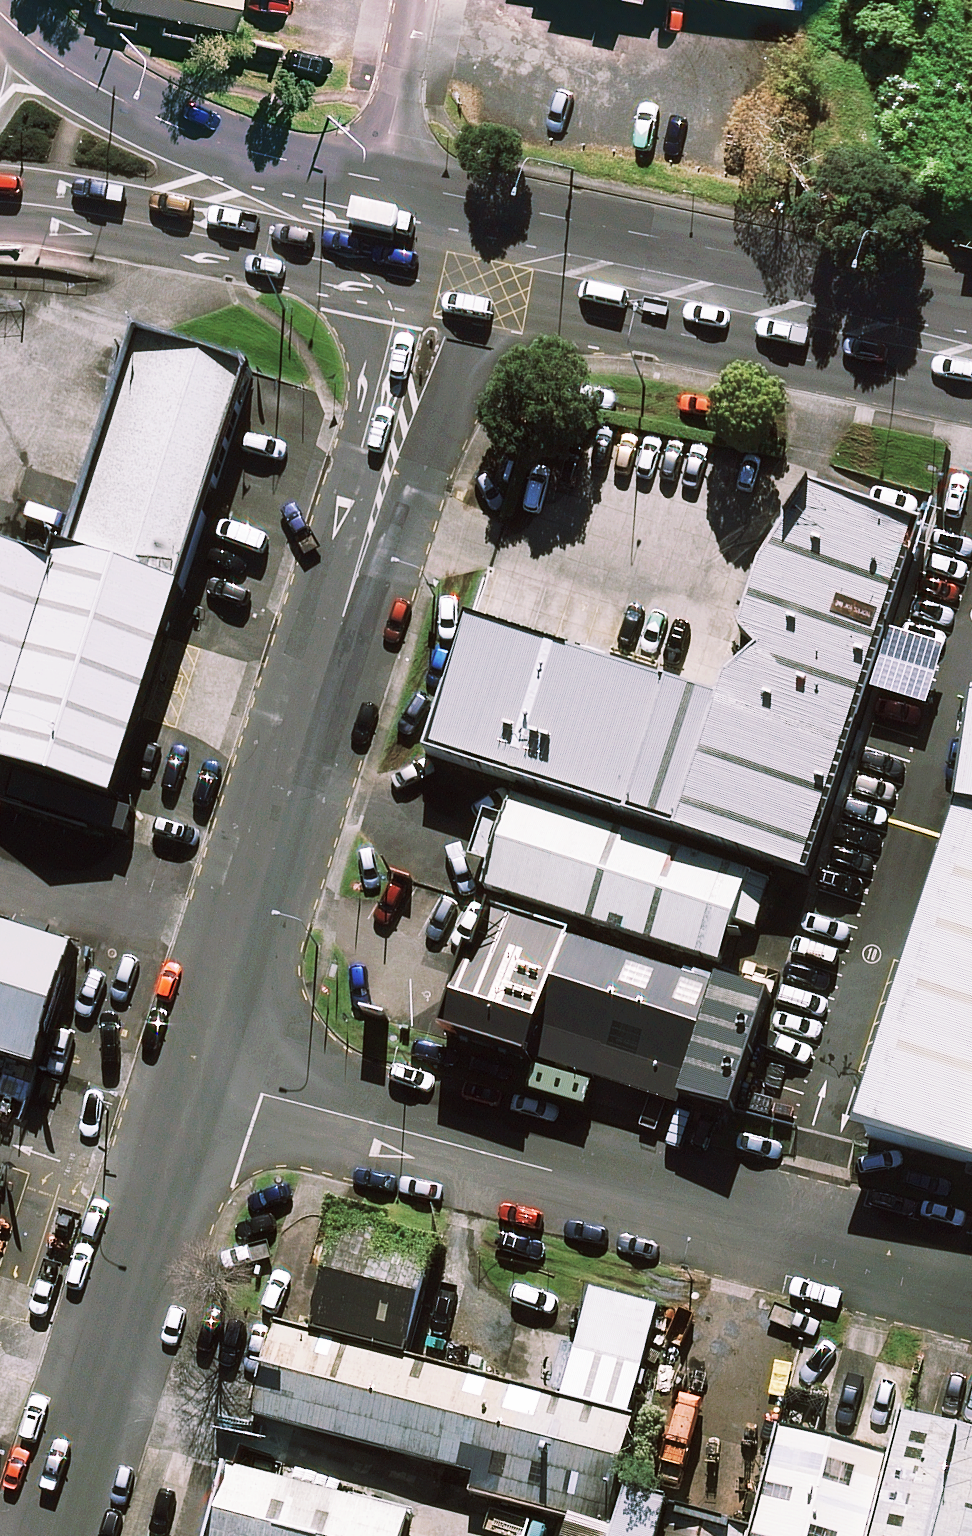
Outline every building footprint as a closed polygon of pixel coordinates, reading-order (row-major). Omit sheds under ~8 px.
[(231,15),(234,0),(141,0),(231,15)] [(61,550),(177,589),(245,374),(136,337),(61,550)] [(515,772),(810,867),(928,502),(818,463),(764,536),(720,674),(472,594),(423,742),(515,772)] [(55,569),(0,755),(0,766),(113,804),(180,590),(177,589),(61,550),(55,569)] [(55,569),(0,552),(0,755),(55,569)] [(963,782),(971,783),(971,716),(963,782)] [(810,867),(515,772),(482,876),(776,970),(810,867)] [(846,1115),(971,1155),(971,796),(950,793),(846,1115)] [(43,1064),(85,932),(0,905),(0,1050),(43,1064)] [(706,972),(504,907),(467,1020),(669,1085),(706,972)] [(433,1228),(346,1204),(316,1313),(403,1336),(433,1228)] [(652,1292),(587,1275),(559,1378),(624,1396),(652,1292)] [(626,1410),(278,1316),(255,1401),(603,1495),(626,1410)] [(856,1535),(971,1535),(971,1412),(895,1391),(882,1437),(856,1535)] [(750,1523),(746,1535),(856,1535),(882,1437),(780,1410),(750,1523)] [(218,1453),(196,1535),(392,1535),(401,1502),(218,1453)] [(661,1499),(651,1535),(746,1535),(750,1523),(661,1499)]
